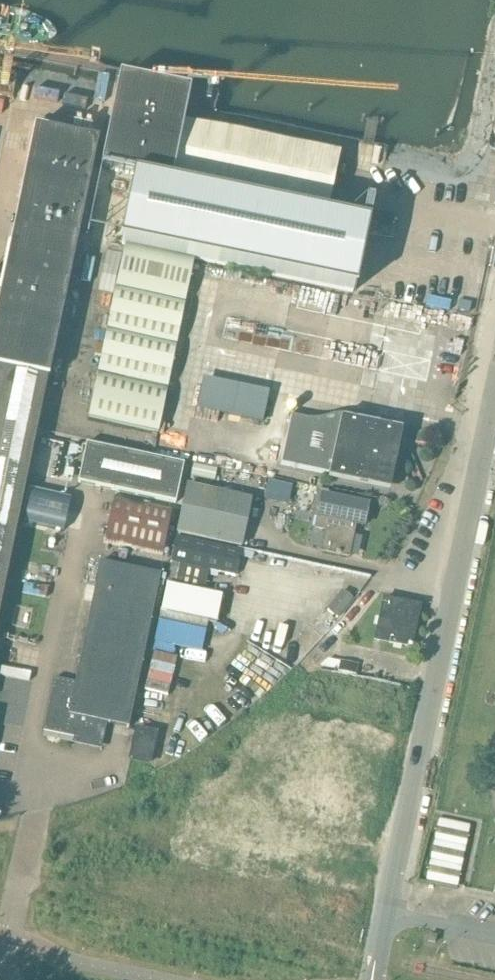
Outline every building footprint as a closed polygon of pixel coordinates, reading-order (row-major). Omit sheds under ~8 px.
[(328,214),(339,157),(340,155),(183,123),(190,94),(119,79),(101,166),(171,180),(171,182),(328,214)] [(47,378),(49,379),(98,142),(34,128),(0,293),(0,607),(47,378)] [(134,178),(121,244),(355,292),(368,226),(134,178)] [(157,433),(194,261),(124,246),(87,417),(157,433)] [(308,420),(305,419),(289,416),(289,417),(291,417),(281,465),(329,475),(328,479),(390,492),(403,430),(364,422),(365,416),(354,414),(353,416),(350,415),(345,415),(341,415),(337,415),(333,416),(329,417),(325,418),(322,419),(318,420),(315,420),(311,420),(308,420)] [(184,465),(87,444),(78,483),(176,504),(184,465)] [(218,469),(194,464),(191,476),(215,481),(218,469)] [(189,485),(179,533),(241,546),(251,498),(189,485)] [(31,491),(24,522),(64,531),(71,500),(31,491)] [(155,505),(114,496),(104,543),(145,552),(155,505)] [(324,497),(316,530),(327,533),(323,552),(349,557),(353,535),(349,533),(351,525),(363,527),(367,507),(324,497)] [(22,530),(9,589),(48,598),(62,539),(22,530)] [(178,539),(173,562),(172,562),(167,584),(204,592),(209,570),(235,576),(240,551),(178,539)] [(55,678),(44,732),(98,743),(101,723),(130,728),(162,575),(101,563),(75,683),(55,678)] [(349,594),(342,591),(327,610),(332,616),(338,619),(353,600),(349,594)] [(385,599),(378,631),(393,635),(390,644),(407,647),(407,648),(414,650),(414,644),(412,644),(420,607),(385,599)] [(328,659),(321,667),(339,670),(338,672),(357,675),(359,667),(359,665),(340,661),(340,662),(328,659)] [(138,729),(132,760),(151,763),(157,734),(138,729)] [(423,878),(457,885),(470,823),(436,816),(423,878)]
